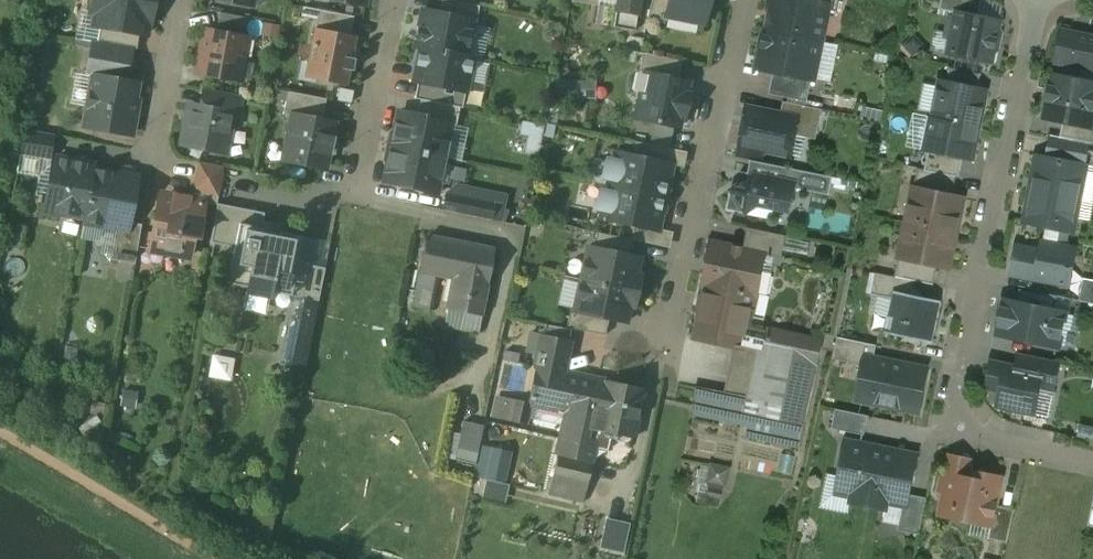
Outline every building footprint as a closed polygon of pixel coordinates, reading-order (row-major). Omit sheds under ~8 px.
[(90,12),(96,13),(94,26),(100,27),(139,34),(146,35),(148,22),(150,22),(154,0),(92,0),(90,12)] [(449,0),(441,0),(439,13),(473,21),(476,22),(479,6),(449,0)] [(599,2),(617,5),(613,27),(634,31),(640,0),(600,0),(599,2)] [(648,17),(667,20),(668,15),(666,15),(670,0),(652,0),(648,17)] [(666,15),(668,15),(703,23),(708,0),(670,0),(666,15)] [(767,31),(822,42),(830,4),(829,4),(808,0),(773,0),(767,31)] [(941,9),(957,13),(957,12),(980,16),(983,0),(942,0),(941,9)] [(354,17),(318,10),(314,29),(350,35),(354,17)] [(439,13),(421,10),(417,32),(420,32),(417,46),(466,56),(466,55),(473,21),(439,13)] [(980,16),(957,12),(957,13),(956,18),(950,21),(948,32),(955,43),(953,54),(993,62),(1002,21),(980,16)] [(139,34),(100,27),(97,43),(132,49),(137,49),(139,34)] [(246,37),(205,29),(197,74),(239,81),(246,37)] [(350,35),(314,29),(305,77),(346,85),(349,70),(352,71),(354,59),(352,59),(356,37),(350,35)] [(822,42),(767,31),(759,68),(775,72),(812,80),(814,80),(822,42)] [(1063,32),(1057,62),(1065,63),(1063,76),(1082,81),(1085,68),(1092,69),(1092,38),(1063,32)] [(97,43),(92,42),(86,75),(93,77),(93,75),(126,81),(132,49),(97,43)] [(417,46),(414,46),(414,47),(420,48),(417,66),(421,67),(418,83),(465,92),(473,57),(466,55),(466,56),(417,46)] [(682,61),(643,53),(639,73),(645,74),(645,73),(678,80),(682,61)] [(982,74),(951,68),(948,83),(978,89),(982,74)] [(812,80),(775,72),(770,94),(808,102),(812,80)] [(678,80),(645,73),(645,74),(639,73),(635,91),(641,92),(635,118),(679,127),(681,115),(684,116),(689,95),(686,94),(688,82),(678,80)] [(126,81),(93,75),(93,77),(87,110),(90,110),(87,127),(130,135),(136,101),(134,100),(136,83),(126,81)] [(1054,75),(1051,88),(1050,90),(1051,90),(1049,97),(1048,99),(1049,100),(1045,118),(1064,122),(1088,127),(1088,125),(1092,109),(1092,83),(1082,81),(1063,76),(1054,75)] [(588,81),(565,81),(565,98),(588,98),(588,81)] [(948,83),(942,82),(934,117),(934,118),(980,127),(987,91),(978,89),(948,83)] [(242,96),(203,89),(200,106),(232,112),(232,114),(238,115),(242,96)] [(326,99),(287,91),(283,114),(291,116),(292,114),(322,120),(326,99)] [(459,108),(420,100),(417,115),(452,122),(452,124),(456,125),(459,108)] [(823,110),(784,102),(782,115),(799,118),(797,129),(818,133),(823,110)] [(200,106),(190,104),(186,127),(182,130),(180,140),(183,144),(182,145),(224,153),(232,114),(232,112),(200,106)] [(782,115),(749,108),(742,145),(791,155),(797,129),(799,118),(782,115)] [(417,115),(398,111),(390,147),(445,158),(452,124),(452,122),(417,115)] [(322,120),(292,114),(291,116),(282,160),(326,169),(329,152),(327,152),(329,139),(331,140),(335,123),(322,120)] [(980,127),(934,118),(934,117),(932,117),(925,150),(930,151),(964,158),(973,160),(980,127)] [(1064,122),(1061,137),(1073,140),(1090,143),(1092,144),(1092,126),(1088,125),(1088,127),(1064,122)] [(452,156),(463,159),(469,127),(458,125),(452,156)] [(52,135),(24,130),(20,155),(48,160),(52,135)] [(1061,137),(1052,135),(1048,158),(1069,162),(1073,140),(1061,137)] [(1090,143),(1073,140),(1069,162),(1086,166),(1090,143)] [(445,158),(390,147),(383,182),(437,193),(439,183),(446,184),(450,166),(443,164),(445,158)] [(964,158),(930,151),(926,170),(957,177),(960,177),(964,158)] [(671,165),(615,153),(609,185),(667,198),(668,190),(666,190),(671,165)] [(1048,158),(1037,156),(1024,222),(1059,229),(1075,232),(1088,166),(1086,166),(1069,162),(1048,158)] [(95,165),(55,158),(48,196),(44,195),(44,197),(42,213),(58,216),(57,217),(59,217),(60,213),(83,217),(84,217),(93,169),(94,170),(95,165)] [(790,169),(752,161),(749,173),(788,181),(790,169)] [(224,167),(198,162),(191,199),(204,202),(203,203),(216,205),(217,204),(224,167)] [(94,170),(93,169),(84,217),(83,217),(83,222),(119,228),(127,229),(128,222),(136,177),(94,170)] [(926,170),(919,169),(915,188),(953,196),(957,177),(926,170)] [(749,173),(744,173),(742,183),(732,190),(728,210),(748,214),(749,214),(761,205),(775,208),(791,211),(796,183),(788,181),(749,173)] [(667,198),(609,185),(602,218),(657,230),(663,205),(665,205),(667,198)] [(953,196),(915,188),(907,223),(957,233),(964,199),(953,196)] [(494,203),(446,193),(443,210),(490,220),(494,203)] [(191,199),(174,196),(173,202),(159,199),(152,243),(165,246),(164,253),(189,258),(192,237),(197,238),(203,203),(204,202),(191,199)] [(264,213),(217,204),(216,205),(210,243),(234,248),(238,226),(269,232),(271,223),(263,221),(264,213)] [(775,208),(761,205),(749,214),(773,219),(775,208)] [(141,225),(128,222),(127,229),(119,228),(114,260),(134,264),(141,225)] [(957,233),(907,223),(900,257),(939,266),(950,268),(957,233)] [(269,232),(238,226),(234,248),(230,270),(249,274),(247,287),(271,292),(273,279),(293,283),(302,236),(280,232),(279,234),(269,232)] [(1042,252),(1018,247),(1013,274),(1069,285),(1076,250),(1056,246),(1059,229),(1048,227),(1044,243),(1043,243),(1042,252)] [(787,236),(748,228),(744,249),(766,254),(767,251),(776,253),(774,265),(781,266),(787,236)] [(633,240),(597,233),(593,248),(630,256),(633,240)] [(494,250),(426,237),(419,272),(438,275),(453,278),(488,285),(494,250)] [(744,249),(714,243),(705,285),(755,295),(757,296),(758,294),(767,296),(774,265),(776,253),(767,251),(766,254),(744,249)] [(593,248),(587,247),(581,279),(637,291),(641,275),(636,274),(640,258),(630,256),(593,248)] [(939,266),(900,257),(896,277),(915,281),(935,285),(939,266)] [(325,268),(307,265),(301,298),(318,301),(325,268)] [(438,275),(419,272),(413,306),(431,310),(438,275)] [(896,277),(876,273),(872,294),(893,298),(895,291),(912,295),(915,281),(896,277)] [(488,285),(453,278),(444,327),(479,333),(488,285)] [(637,291),(581,279),(574,310),(574,311),(609,319),(626,322),(630,306),(634,307),(637,291)] [(755,295),(708,285),(697,338),(736,347),(741,322),(749,323),(755,295)] [(1058,297),(1020,290),(1018,303),(1055,310),(1058,297)] [(912,295),(895,291),(893,298),(889,318),(890,318),(887,331),(886,331),(886,333),(933,343),(942,301),(912,295)] [(1018,303),(1006,300),(999,335),(1059,347),(1066,313),(1055,310),(1018,303)] [(609,319),(574,311),(574,310),(570,309),(566,328),(571,329),(605,335),(609,319)] [(749,323),(741,322),(736,347),(726,393),(697,387),(692,414),(750,427),(747,437),(799,448),(825,340),(815,338),(749,323)] [(566,328),(545,324),(538,356),(565,362),(571,329),(566,328)] [(878,345),(839,337),(834,359),(866,365),(868,357),(875,358),(878,345)] [(1060,362),(1021,353),(1018,368),(1057,376),(1060,362)] [(210,376),(233,380),(237,358),(214,354),(210,376)] [(875,358),(868,357),(866,365),(859,400),(919,412),(928,369),(875,358)] [(1018,368),(994,363),(988,388),(1002,391),(999,406),(1034,414),(1040,388),(1053,391),(1057,376),(1018,368)] [(598,379),(536,366),(528,405),(565,412),(560,439),(562,440),(562,439),(584,444),(587,428),(598,380),(598,379)] [(644,390),(598,380),(587,428),(599,430),(612,433),(634,438),(644,390)] [(524,402),(504,398),(500,418),(510,421),(527,425),(529,411),(523,409),(524,402)] [(869,416),(837,409),(833,428),(865,435),(869,416)] [(483,426),(464,422),(456,460),(475,464),(483,426)] [(584,444),(562,439),(562,440),(549,493),(582,501),(591,462),(599,430),(587,428),(584,444)] [(612,433),(599,430),(591,462),(604,465),(612,433)] [(917,456),(849,442),(838,492),(853,496),(852,502),(887,509),(888,503),(904,506),(907,507),(909,494),(917,456)] [(511,452),(492,447),(485,479),(504,483),(511,452)] [(733,466),(707,462),(699,501),(726,506),(733,466)] [(969,471),(967,480),(949,476),(945,494),(946,494),(943,505),(954,508),(953,510),(994,519),(995,519),(997,506),(1003,479),(969,471)] [(928,498),(909,494),(907,507),(904,506),(901,522),(899,530),(920,534),(928,498)] [(904,506),(888,503),(887,509),(885,517),(887,520),(901,522),(904,506)] [(1015,510),(997,506),(995,519),(994,519),(990,539),(1008,542),(1015,510)] [(602,546),(627,551),(634,521),(609,516),(602,546)]
